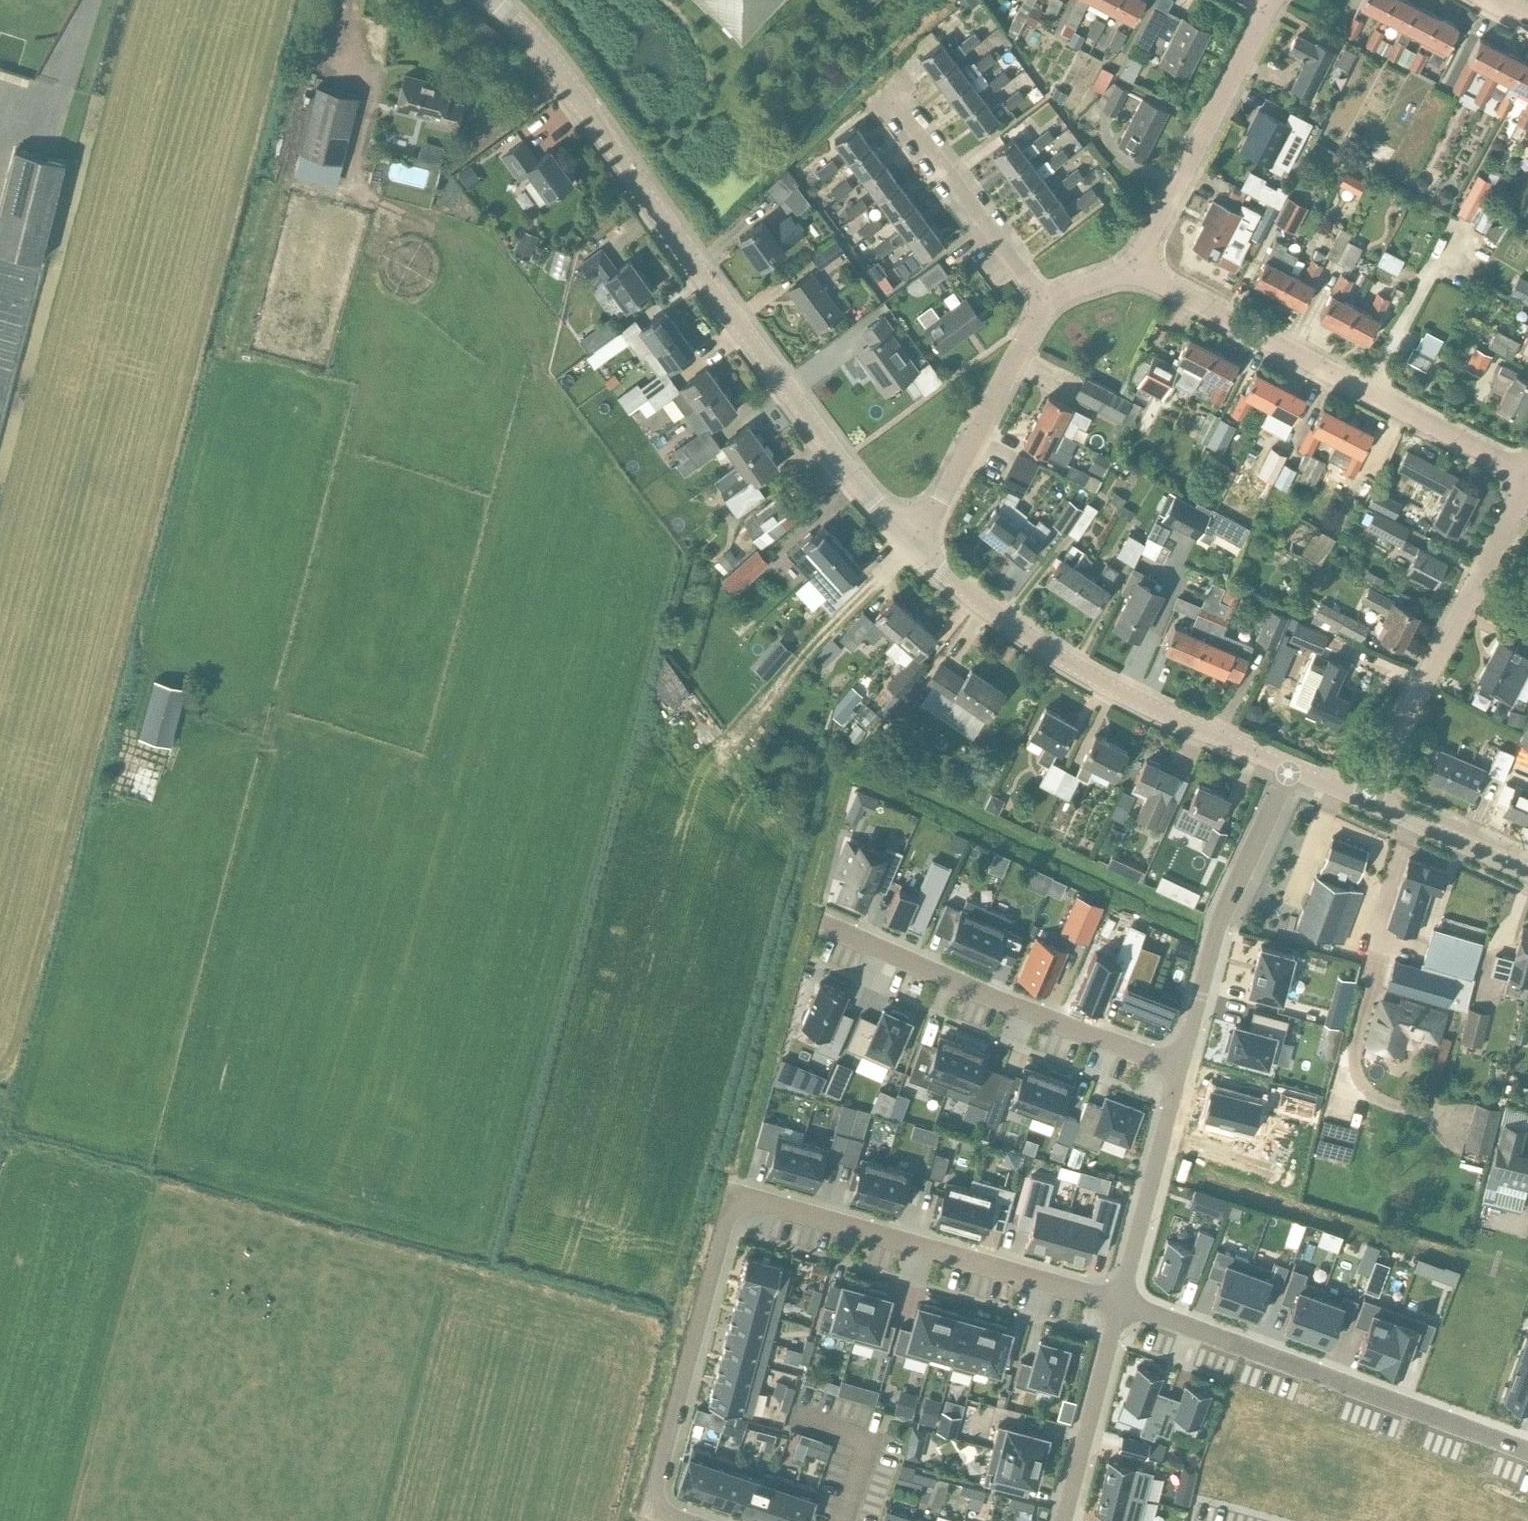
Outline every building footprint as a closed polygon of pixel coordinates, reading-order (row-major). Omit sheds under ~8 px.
[(742,35),(778,0),(708,0),(742,35)] [(863,9),(873,0),(854,0),(863,9)] [(972,8),(980,2),(979,0),(966,0),(972,8)] [(1027,14),(1027,15),(1032,5),(1033,5),(1036,0),(1024,0),(1018,10),(1027,14)] [(1053,18),(1062,0),(1050,0),(1044,13),(1053,18)] [(1065,24),(1075,28),(1089,0),(1078,0),(1065,24)] [(1112,10),(1117,0),(1092,0),(1112,10)] [(1112,10),(1134,21),(1145,0),(1117,0),(1112,10)] [(1360,4),(1382,15),(1390,0),(1362,0),(1360,4)] [(1382,15),(1403,26),(1415,4),(1407,0),(1390,0),(1382,15)] [(1425,38),(1437,15),(1415,4),(1403,26),(1393,44),(1394,44),(1388,56),(1397,61),(1398,60),(1409,66),(1410,66),(1417,53),(1416,52),(1404,46),(1412,31),(1424,37),(1425,38)] [(1027,15),(1027,14),(1024,21),(1034,26),(1042,10),(1033,5),(1032,5),(1027,15)] [(1154,8),(1136,44),(1130,56),(1140,61),(1146,49),(1148,50),(1156,32),(1172,40),(1162,62),(1187,75),(1209,32),(1167,10),(1165,14),(1154,8)] [(1364,22),(1354,15),(1344,33),(1354,39),(1364,22)] [(1443,55),(1449,44),(1458,26),(1437,15),(1425,38),(1424,37),(1421,44),(1443,55)] [(1087,35),(1096,40),(1105,22),(1096,17),(1087,35)] [(1394,44),(1393,44),(1382,38),(1385,33),(1375,27),(1366,45),(1388,56),(1394,44)] [(1109,45),(1117,50),(1127,33),(1118,29),(1109,45)] [(935,75),(955,60),(982,40),(975,31),(949,51),(941,40),(920,55),(935,75)] [(1079,49),(1085,37),(1074,31),(1069,43),(1079,49)] [(1292,88),(1310,97),(1311,97),(1334,52),(1315,43),(1315,44),(1298,35),(1290,50),(1307,59),(1292,88)] [(1480,37),(1462,73),(1453,89),(1463,94),(1472,77),(1478,65),(1490,71),(1501,49),(1480,37)] [(1337,64),(1348,70),(1356,54),(1345,48),(1337,64)] [(1410,66),(1409,66),(1408,67),(1418,72),(1427,54),(1417,49),(1416,52),(1417,53),(1410,66)] [(1523,60),(1501,49),(1490,71),(1474,100),(1484,106),(1499,76),(1511,82),(1512,82),(1523,60)] [(955,60),(935,75),(950,94),(970,79),(980,72),(996,60),(990,52),(964,71),(955,60)] [(1527,91),(1527,63),(1523,60),(1512,82),(1511,82),(1504,95),(1495,111),(1505,116),(1520,87),(1527,91)] [(1129,64),(1123,75),(1138,82),(1143,71),(1129,64)] [(1091,87),(1103,93),(1114,72),(1102,66),(1091,87)] [(995,91),(1011,79),(1005,71),(989,83),(995,91)] [(405,75),(400,94),(397,108),(428,116),(427,123),(456,130),(463,105),(447,101),(451,87),(405,75)] [(970,79),(950,94),(964,114),(985,99),(970,79)] [(1113,82),(1103,93),(1095,104),(1102,107),(1102,109),(1115,116),(1129,90),(1113,82)] [(317,86),(312,105),(301,150),(343,161),(359,96),(317,86)] [(1056,87),(1052,96),(1063,101),(1067,93),(1056,87)] [(985,99),(964,114),(979,133),(999,118),(998,116),(1025,96),(1019,88),(1004,99),(1003,98),(991,107),(985,99)] [(1145,157),(1168,112),(1143,99),(1119,143),(1145,157)] [(1517,123),(1527,128),(1527,126),(1527,102),(1517,123)] [(1316,103),(1310,115),(1322,122),(1328,110),(1316,103)] [(1291,125),(1277,119),(1260,109),(1252,124),(1254,125),(1242,149),(1271,164),(1274,159),(1288,166),(1295,152),(1281,144),(1291,125)] [(1082,118),(1077,124),(1084,131),(1089,125),(1082,118)] [(1298,119),(1290,134),(1308,144),(1316,128),(1298,119)] [(835,140),(850,159),(869,144),(855,125),(835,140)] [(1033,141),(1023,149),(1014,137),(993,153),(1008,172),(1029,157),(1054,138),(1048,129),(1032,141),(1033,141)] [(1352,130),(1344,145),(1352,149),(1360,134),(1352,130)] [(423,141),(418,159),(444,167),(449,149),(423,141)] [(499,204),(525,185),(540,204),(572,181),(572,180),(570,181),(554,159),(555,158),(550,151),(534,162),(529,155),(532,153),(524,141),(502,157),(477,175),(480,178),(499,204)] [(884,164),(869,144),(850,159),(864,179),(884,164)] [(0,209),(0,250),(42,261),(66,161),(15,148),(0,209)] [(1008,172),(1023,192),(1044,176),(1044,177),(1069,157),(1062,148),(1047,160),(1046,159),(1036,167),(1029,157),(1008,172)] [(816,171),(823,180),(838,168),(832,160),(816,171)] [(864,179),(879,198),(899,183),(884,164),(864,179)] [(471,165),(458,174),(467,187),(480,178),(477,175),(471,165)] [(787,168),(767,188),(780,201),(798,183),(787,168)] [(1062,179),(1068,188),(1084,177),(1077,168),(1062,179)] [(1488,180),(1476,204),(1478,205),(1470,222),(1476,225),(1493,190),(1492,190),(1501,172),(1492,168),(1486,179),(1488,180)] [(1346,171),(1340,184),(1360,194),(1367,182),(1346,171)] [(1466,199),(1476,204),(1488,180),(1486,179),(1478,174),(1466,199)] [(1023,192),(1037,211),(1058,196),(1044,177),(1044,176),(1023,192)] [(1413,183),(1413,185),(1413,186),(1413,188),(1414,189),(1415,190),(1416,191),(1417,192),(1419,192),(1420,193),(1422,192),(1423,192),(1425,191),(1426,190),(1427,189),(1428,188),(1428,186),(1428,185),(1428,183),(1428,182),(1427,181),(1426,179),(1425,178),(1423,178),(1422,177),(1420,177),(1419,177),(1417,178),(1416,178),(1415,179),(1414,181),(1413,182),(1413,183)] [(831,190),(837,199),(853,188),(846,179),(831,190)] [(1261,180),(1254,195),(1280,208),(1289,191),(1278,185),(1276,188),(1261,180)] [(913,203),(899,183),(879,198),(893,217),(913,203)] [(1236,186),(1231,196),(1242,202),(1247,192),(1236,186)] [(1052,231),(1073,215),(1072,215),(1099,195),(1093,187),(1066,207),(1058,196),(1037,211),(1052,231)] [(1445,189),(1438,191),(1442,204),(1454,200),(1452,193),(1445,189)] [(1239,211),(1232,207),(1214,198),(1205,216),(1207,217),(1193,245),(1207,252),(1206,254),(1209,255),(1210,253),(1218,258),(1216,261),(1234,271),(1251,239),(1248,237),(1260,213),(1242,204),(1239,211)] [(846,210),(852,218),(867,207),(861,199),(846,210)] [(1273,222),(1288,230),(1299,209),(1284,202),(1273,222)] [(927,221),(913,203),(893,217),(902,229),(890,238),(889,237),(874,249),(881,257),(907,237),(907,236),(927,221)] [(1270,204),(1252,237),(1261,241),(1278,208),(1270,204)] [(761,267),(777,255),(784,250),(783,248),(803,233),(791,217),(771,232),(763,221),(740,238),(761,267)] [(860,230),(866,238),(882,227),(875,218),(860,230)] [(942,241),(927,221),(907,236),(907,237),(915,247),(893,264),(904,279),(927,262),(923,256),(942,241)] [(1488,227),(1484,234),(1499,242),(1508,226),(1501,223),(1488,227)] [(1346,239),(1348,240),(1352,234),(1341,228),(1327,255),(1336,260),(1346,239)] [(523,229),(513,253),(529,259),(539,236),(523,229)] [(1298,255),(1284,249),(1287,244),(1277,239),(1266,260),(1265,259),(1254,281),(1278,294),(1289,272),(1298,255)] [(1336,260),(1338,261),(1352,268),(1363,248),(1348,240),(1346,239),(1336,260)] [(821,267),(844,251),(836,240),(813,257),(821,267)] [(602,249),(585,261),(579,266),(587,277),(596,271),(605,283),(607,282),(615,293),(607,299),(618,313),(650,289),(630,261),(614,273),(607,264),(610,261),(602,249)] [(1385,250),(1378,264),(1397,274),(1405,260),(1385,250)] [(1302,278),(1289,272),(1278,294),(1302,306),(1314,284),(1313,284),(1327,257),(1316,251),(1302,278)] [(528,260),(521,265),(529,275),(536,270),(528,260)] [(867,267),(877,281),(888,273),(877,260),(867,267)] [(948,274),(938,261),(919,275),(929,289),(948,274)] [(813,272),(805,278),(788,290),(818,330),(842,313),(813,272)] [(1342,333),(1356,306),(1342,300),(1353,279),(1343,273),(1332,294),(1331,294),(1320,315),(1333,322),(1331,327),(1342,333)] [(1510,294),(1527,303),(1527,282),(1518,277),(1510,294)] [(1390,295),(1399,300),(1407,286),(1398,281),(1390,295)] [(1367,312),(1356,306),(1342,333),(1352,338),(1355,333),(1368,340),(1380,319),(1378,318),(1389,297),(1378,292),(1367,312)] [(966,298),(925,328),(943,352),(983,322),(966,298)] [(629,340),(636,350),(640,347),(646,355),(656,348),(680,330),(665,310),(639,329),(633,322),(588,357),(595,365),(629,340)] [(884,317),(880,320),(864,332),(872,344),(858,354),(868,368),(871,366),(890,391),(917,370),(889,332),(893,329),(884,317)] [(609,318),(594,329),(604,342),(619,331),(609,318)] [(695,351),(680,330),(656,348),(671,368),(695,351)] [(1519,343),(1496,331),(1488,346),(1511,358),(1519,343)] [(1422,335),(1415,349),(1413,348),(1407,361),(1426,371),(1443,341),(1428,332),(1425,337),(1422,335)] [(1150,363),(1138,385),(1153,393),(1157,395),(1160,389),(1168,393),(1171,392),(1175,384),(1181,372),(1198,381),(1202,372),(1214,350),(1189,337),(1178,358),(1176,357),(1171,366),(1154,356),(1150,363)] [(1490,354),(1477,347),(1467,365),(1480,372),(1490,354)] [(1214,350),(1202,372),(1218,381),(1208,401),(1218,406),(1229,385),(1227,384),(1239,363),(1214,350)] [(1527,402),(1527,380),(1516,374),(1517,372),(1503,364),(1497,376),(1511,383),(1499,406),(1520,417),(1527,402)] [(671,397),(684,415),(722,388),(707,368),(681,387),(682,389),(678,392),(671,382),(648,399),(656,409),(671,397)] [(613,371),(603,378),(608,385),(617,378),(613,371)] [(648,399),(671,382),(664,372),(641,389),(648,399)] [(1243,392),(1234,410),(1232,413),(1243,419),(1253,399),(1269,407),(1281,385),(1256,372),(1245,393),(1243,392)] [(1075,396),(1120,420),(1130,400),(1086,376),(1075,396)] [(617,378),(608,385),(610,388),(620,381),(617,378)] [(1281,385),(1269,407),(1286,416),(1275,436),(1286,441),(1297,420),(1295,419),(1306,398),(1281,385)] [(684,415),(699,435),(683,446),(691,456),(713,439),(705,430),(709,427),(710,427),(736,408),(722,388),(684,415)] [(1137,390),(1127,408),(1138,414),(1149,396),(1137,390)] [(1036,419),(1064,433),(1071,437),(1078,424),(1085,428),(1091,418),(1071,407),(1071,406),(1049,395),(1036,419)] [(1310,428),(1301,445),(1299,449),(1310,454),(1320,434),(1337,442),(1348,420),(1323,407),(1312,429),(1310,428)] [(1202,424),(1195,437),(1208,444),(1212,436),(1222,417),(1209,410),(1202,424)] [(1024,443),(1042,452),(1046,455),(1047,453),(1067,464),(1072,454),(1058,446),(1064,433),(1036,419),(1024,443)] [(1222,419),(1209,445),(1223,452),(1230,439),(1236,426),(1222,419)] [(1348,420),(1337,442),(1353,450),(1343,472),(1354,477),(1355,473),(1364,455),(1362,454),(1373,433),(1348,420)] [(738,463),(763,445),(749,425),(723,443),(738,463)] [(720,449),(713,439),(691,456),(678,466),(685,475),(720,449)] [(751,482),(740,489),(728,498),(741,515),(767,497),(755,481),(778,465),(763,445),(738,463),(751,482)] [(1258,451),(1251,447),(1247,456),(1253,460),(1258,451)] [(1434,521),(1438,523),(1456,532),(1457,530),(1463,533),(1470,519),(1464,516),(1477,492),(1455,481),(1458,476),(1418,456),(1407,450),(1398,468),(1447,494),(1434,521)] [(1088,472),(1094,475),(1101,479),(1112,459),(1105,455),(1099,452),(1088,472)] [(1306,452),(1298,467),(1302,469),(1303,470),(1318,478),(1326,462),(1309,454),(1306,452)] [(1039,463),(1037,462),(1019,453),(1013,464),(1033,474),(1039,463)] [(1126,465),(1127,465),(1114,458),(1110,464),(1126,473),(1130,467),(1126,465)] [(1143,463),(1140,470),(1147,474),(1150,467),(1143,463)] [(1008,475),(1027,485),(1033,474),(1013,464),(1008,475)] [(1071,464),(1066,475),(1095,491),(1101,480),(1071,464)] [(1275,483),(1285,489),(1295,470),(1285,464),(1275,483)] [(1027,485),(1008,475),(1002,486),(1008,490),(998,509),(996,507),(979,529),(1002,547),(1025,517),(1027,518),(1028,516),(1015,505),(1019,496),(1021,497),(1027,485)] [(1110,501),(1121,508),(1127,498),(1115,492),(1110,501)] [(1375,492),(1369,502),(1394,515),(1399,505),(1375,492)] [(1054,523),(1067,530),(1088,503),(1077,496),(1073,502),(1069,499),(1054,523)] [(1198,535),(1212,508),(1198,501),(1195,507),(1176,496),(1165,517),(1164,519),(1180,528),(1197,536),(1198,535)] [(781,502),(744,528),(760,549),(797,522),(782,502),(781,502)] [(1088,503),(1067,530),(1078,537),(1097,508),(1088,503)] [(1124,505),(1118,514),(1130,521),(1135,512),(1124,505)] [(1249,528),(1212,508),(1198,535),(1210,541),(1215,530),(1242,545),(1249,528)] [(968,509),(964,518),(968,521),(973,512),(968,509)] [(1408,526),(1374,509),(1365,527),(1395,543),(1396,542),(1400,543),(1408,526)] [(1040,519),(1036,525),(1027,518),(1025,517),(1002,547),(1024,564),(1042,542),(1040,541),(1051,527),(1040,519)] [(810,578),(826,564),(825,562),(843,546),(824,525),(805,542),(802,539),(787,552),(793,559),(810,578)] [(1302,553),(1320,564),(1335,537),(1316,527),(1302,553)] [(715,530),(714,542),(729,544),(730,530),(716,528),(715,530)] [(1144,543),(1130,535),(1117,555),(1133,566),(1144,543)] [(1407,569),(1416,574),(1434,584),(1446,560),(1419,546),(1405,539),(1399,550),(1413,558),(1407,569)] [(1061,556),(1057,563),(1046,580),(1070,595),(1085,572),(1075,565),(1086,549),(1074,541),(1063,557),(1061,556)] [(819,602),(829,612),(859,585),(852,577),(863,567),(843,546),(825,562),(826,564),(835,573),(818,588),(825,596),(819,602)] [(714,561),(723,573),(738,561),(729,549),(714,561)] [(769,556),(760,564),(769,574),(778,566),(769,556)] [(1094,611),(1105,594),(1109,588),(1107,587),(1118,571),(1105,562),(1094,578),(1085,572),(1070,595),(1094,611)] [(740,565),(723,581),(735,594),(752,578),(740,565)] [(1315,588),(1327,594),(1338,575),(1326,568),(1315,588)] [(1367,569),(1364,576),(1381,585),(1385,578),(1367,569)] [(1139,637),(1148,619),(1152,610),(1141,605),(1153,580),(1133,570),(1121,592),(1129,596),(1114,624),(1139,637)] [(1187,570),(1181,584),(1194,590),(1200,575),(1187,570)] [(1239,678),(1248,656),(1253,645),(1223,632),(1241,590),(1228,585),(1221,601),(1220,601),(1229,605),(1224,616),(1215,613),(1195,662),(1224,674),(1225,672),(1239,678)] [(1395,601),(1369,587),(1362,600),(1388,613),(1377,634),(1401,646),(1417,615),(1394,603),(1395,601)] [(1175,625),(1172,630),(1165,649),(1195,662),(1215,613),(1224,616),(1229,605),(1220,601),(1207,595),(1191,631),(1175,625)] [(845,632),(839,639),(852,650),(858,643),(863,636),(872,644),(883,632),(893,641),(915,616),(893,597),(875,618),(877,619),(875,621),(863,611),(850,626),(845,632)] [(1369,626),(1321,602),(1311,621),(1338,634),(1340,629),(1362,640),(1369,626)] [(1288,616),(1269,608),(1257,637),(1276,645),(1288,616)] [(936,635),(915,616),(893,641),(902,649),(894,658),(903,666),(888,684),(900,694),(928,663),(919,655),(936,635)] [(1328,636),(1298,623),(1291,641),(1320,653),(1328,636)] [(780,639),(755,668),(769,680),(793,651),(780,639)] [(834,639),(816,656),(825,665),(842,648),(834,639)] [(1525,639),(1519,651),(1499,640),(1479,679),(1494,687),(1492,692),(1513,703),(1527,675),(1527,640),(1525,639)] [(1271,667),(1281,672),(1293,645),(1282,640),(1271,667)] [(691,692),(664,655),(656,684),(672,706),(691,692)] [(1322,672),(1315,690),(1307,708),(1336,721),(1346,698),(1333,692),(1345,665),(1328,658),(1327,660),(1317,656),(1312,668),(1322,672)] [(940,664),(929,680),(926,685),(951,702),(956,695),(987,716),(1004,691),(972,670),(961,685),(950,678),(953,673),(940,664)] [(140,738),(173,747),(189,688),(156,679),(140,738)] [(904,710),(908,713),(925,693),(913,682),(886,714),(895,722),(904,710)] [(841,698),(851,707),(863,695),(853,686),(841,698)] [(864,703),(855,715),(870,728),(880,717),(864,703)] [(1497,704),(1491,715),(1502,720),(1507,710),(1497,704)] [(1050,768),(1041,785),(1058,794),(1066,776),(1063,775),(1065,770),(1052,762),(1058,751),(1060,751),(1075,724),(1046,708),(1031,735),(1046,744),(1037,761),(1050,768)] [(1510,710),(1507,723),(1524,727),(1527,714),(1510,710)] [(1520,742),(1527,746),(1527,726),(1520,742)] [(1504,728),(1501,734),(1514,740),(1517,734),(1504,728)] [(1096,735),(1076,774),(1088,780),(1095,768),(1113,777),(1127,750),(1096,735)] [(1488,773),(1503,779),(1514,754),(1499,748),(1488,773)] [(1472,799),(1485,769),(1441,750),(1428,780),(1472,799)] [(1135,784),(1147,790),(1136,814),(1163,826),(1172,806),(1163,802),(1176,773),(1146,760),(1135,784)] [(1066,776),(1058,794),(1069,800),(1078,784),(1066,776)] [(1199,784),(1188,808),(1186,813),(1200,819),(1194,832),(1190,842),(1216,854),(1226,832),(1213,826),(1215,820),(1217,821),(1228,798),(1199,784)] [(1510,800),(1504,813),(1527,823),(1527,790),(1516,785),(1510,800)] [(1111,815),(1123,821),(1135,795),(1123,789),(1111,815)] [(857,790),(846,816),(858,821),(864,806),(873,810),(878,799),(857,790)] [(771,796),(770,797),(777,807),(778,806),(783,801),(776,792),(771,796)] [(984,807),(997,814),(1004,801),(991,794),(984,807)] [(779,807),(777,808),(785,818),(787,816),(791,813),(784,804),(779,807)] [(1318,876),(1316,875),(1298,923),(1344,940),(1362,892),(1348,887),(1353,876),(1356,877),(1367,849),(1333,836),(1318,876)] [(884,852),(861,842),(859,847),(849,843),(839,867),(848,871),(842,884),(839,883),(834,896),(850,903),(852,900),(863,905),(877,874),(891,880),(903,852),(887,845),(884,852)] [(1002,873),(1009,857),(996,851),(989,867),(1002,873)] [(1447,870),(1409,858),(1388,924),(1399,928),(1397,934),(1407,937),(1409,931),(1416,933),(1431,889),(1440,892),(1447,870)] [(1142,873),(1123,864),(1119,862),(1116,869),(1139,879),(1142,873)] [(902,890),(890,919),(917,932),(945,869),(931,863),(917,894),(903,888),(902,890)] [(1030,866),(1024,882),(1062,898),(1068,881),(1030,866)] [(1167,877),(1162,889),(1184,899),(1189,887),(1167,877)] [(1068,912),(1060,930),(1088,942),(1104,906),(1076,894),(1068,912)] [(947,945),(969,954),(989,908),(967,899),(962,910),(947,903),(937,927),(952,933),(947,945)] [(989,908),(969,954),(991,964),(996,952),(1012,959),(1022,936),(1006,929),(1011,918),(989,908)] [(1445,920),(1447,931),(1461,930),(1460,918),(1445,920)] [(1517,946),(1509,977),(1527,982),(1527,979),(1527,928),(1523,927),(1517,946)] [(1482,943),(1434,929),(1423,967),(1395,959),(1387,986),(1467,1010),(1476,979),(1472,978),(1482,943)] [(1035,935),(1017,977),(1050,991),(1068,950),(1035,935)] [(1141,944),(1114,1016),(1134,1023),(1138,1012),(1171,1024),(1179,1001),(1147,989),(1161,952),(1141,944)] [(1098,952),(1080,998),(1103,1007),(1111,989),(1121,993),(1137,951),(1127,947),(1121,961),(1098,952)] [(1268,957),(1260,996),(1289,1003),(1298,963),(1268,957)] [(836,1055),(854,1014),(843,1009),(849,992),(822,980),(802,1023),(823,1032),(816,1047),(836,1055)] [(1333,991),(1328,1006),(1348,1012),(1352,997),(1333,991)] [(1378,1005),(1372,1024),(1367,1043),(1401,1053),(1407,1031),(1437,1039),(1425,1082),(1438,1085),(1451,1039),(1440,1036),(1447,1012),(1409,1002),(1406,1013),(1378,1005)] [(860,1014),(846,1048),(882,1062),(901,1016),(879,1007),(873,1020),(860,1014)] [(1469,1008),(1461,1042),(1482,1047),(1490,1013),(1469,1008)] [(1228,1027),(1224,1042),(1227,1043),(1226,1046),(1249,1051),(1248,1054),(1260,1057),(1261,1054),(1275,1058),(1284,1022),(1250,1013),(1247,1023),(1233,1020),(1231,1028),(1228,1027)] [(1325,1040),(1338,1044),(1342,1028),(1329,1025),(1325,1040)] [(1515,1041),(1526,1044),(1527,1034),(1527,1033),(1517,1030),(1515,1041)] [(947,1092),(951,1081),(950,1081),(963,1045),(940,1037),(936,1048),(922,1043),(909,1078),(947,1092)] [(951,1081),(947,1092),(967,1100),(968,1100),(988,1107),(994,1090),(1001,1072),(981,1065),(986,1053),(963,1045),(950,1081),(951,1081)] [(837,1060),(825,1090),(840,1097),(853,1067),(837,1060)] [(794,1062),(786,1080),(819,1095),(827,1076),(794,1062)] [(1012,1103),(1034,1112),(1047,1076),(1025,1068),(1021,1079),(1015,1077),(1011,1089),(1016,1092),(1012,1103)] [(1047,1076),(1034,1112),(1057,1120),(1061,1108),(1067,1110),(1071,1098),(1066,1096),(1070,1084),(1047,1076)] [(1259,1101),(1213,1089),(1203,1127),(1234,1135),(1237,1125),(1252,1129),(1259,1101)] [(994,1090),(988,1107),(982,1123),(997,1128),(1008,1095),(994,1090)] [(1314,1100),(1281,1091),(1277,1107),(1311,1115),(1312,1116),(1316,1100),(1314,1100)] [(890,1115),(902,1119),(910,1096),(898,1092),(890,1115)] [(1079,1120),(1072,1140),(1096,1149),(1101,1136),(1130,1147),(1143,1109),(1105,1096),(1102,1106),(1086,1101),(1079,1120)] [(1501,1109),(1475,1102),(1464,1146),(1490,1153),(1501,1109)] [(1066,1115),(1057,1140),(1068,1144),(1070,1144),(1079,1120),(1066,1115)] [(792,1179),(802,1142),(780,1136),(784,1124),(763,1119),(756,1144),(769,1147),(766,1158),(772,1160),(769,1172),(792,1179)] [(1498,1182),(1526,1189),(1527,1182),(1527,1153),(1521,1151),(1527,1127),(1503,1121),(1486,1187),(1496,1189),(1498,1182)] [(926,1127),(923,1141),(936,1145),(940,1131),(926,1127)] [(843,1157),(850,1132),(837,1128),(830,1153),(843,1157)] [(857,1161),(864,1136),(850,1132),(843,1157),(857,1161)] [(1062,1159),(1068,1144),(1057,1140),(1056,1139),(1051,1155),(1062,1159)] [(824,1175),(827,1162),(822,1161),(825,1148),(802,1142),(792,1179),(815,1185),(818,1173),(824,1175)] [(1074,1147),(1068,1163),(1079,1167),(1085,1151),(1074,1147)] [(1007,1150),(1003,1164),(1017,1168),(1017,1166),(1019,1167),(1022,1156),(1020,1155),(1020,1154),(1007,1150)] [(936,1153),(930,1177),(943,1180),(948,1160),(949,1156),(936,1153)] [(852,1196),(876,1202),(886,1166),(863,1159),(859,1171),(854,1170),(850,1182),(856,1184),(852,1196)] [(1267,1177),(1290,1184),(1294,1171),(1271,1164),(1267,1177)] [(886,1166),(876,1202),(899,1209),(902,1197),(908,1198),(911,1186),(906,1184),(909,1172),(886,1166)] [(1031,1175),(1017,1227),(1030,1231),(1026,1245),(1057,1254),(1070,1208),(1048,1202),(1054,1181),(1031,1175)] [(970,1189),(960,1226),(983,1232),(985,1224),(1004,1230),(1016,1189),(973,1177),(970,1189)] [(937,1219),(960,1226),(970,1189),(947,1183),(943,1195),(938,1193),(934,1206),(940,1207),(937,1219)] [(1208,1190),(1201,1206),(1222,1212),(1227,1196),(1208,1190)] [(1070,1208),(1057,1254),(1088,1262),(1092,1248),(1106,1252),(1120,1200),(1097,1194),(1092,1214),(1070,1208)] [(1243,1202),(1231,1198),(1226,1210),(1238,1214),(1243,1202)] [(1323,1228),(1318,1244),(1339,1249),(1343,1233),(1323,1228)] [(1168,1241),(1154,1279),(1180,1288),(1186,1274),(1198,1278),(1214,1235),(1199,1229),(1192,1249),(1168,1241)] [(1377,1258),(1381,1246),(1372,1243),(1356,1287),(1379,1295),(1391,1263),(1377,1258)] [(1217,1248),(1208,1274),(1219,1278),(1211,1301),(1217,1303),(1216,1307),(1232,1313),(1251,1261),(1217,1248)] [(747,1256),(740,1281),(785,1293),(791,1267),(747,1256)] [(1457,1282),(1461,1269),(1418,1257),(1414,1270),(1457,1282)] [(1251,1261),(1232,1313),(1249,1319),(1251,1316),(1257,1318),(1265,1295),(1276,1300),(1289,1266),(1274,1261),(1271,1268),(1251,1261)] [(813,1263),(810,1275),(825,1279),(828,1266),(813,1263)] [(1293,1267),(1280,1301),(1292,1305),(1283,1328),(1289,1330),(1288,1333),(1305,1339),(1322,1295),(1325,1288),(1305,1280),(1307,1273),(1293,1267)] [(741,1282),(735,1306),(778,1317),(785,1293),(740,1281),(740,1282),(741,1282)] [(825,1304),(817,1330),(830,1333),(841,1336),(852,1339),(855,1330),(856,1330),(867,1287),(849,1282),(848,1286),(844,1285),(839,1302),(837,1308),(825,1304)] [(855,1330),(852,1339),(889,1349),(896,1324),(883,1321),(890,1298),(885,1296),(886,1293),(867,1287),(856,1330),(855,1330)] [(819,1302),(822,1290),(814,1288),(811,1300),(819,1302)] [(1322,1295),(1305,1339),(1322,1346),(1323,1343),(1329,1345),(1337,1322),(1349,1326),(1353,1314),(1355,1307),(1358,1300),(1344,1294),(1341,1302),(1322,1295)] [(1364,1298),(1354,1324),(1365,1328),(1356,1354),(1380,1363),(1400,1311),(1364,1298)] [(819,1302),(811,1300),(808,1311),(816,1313),(819,1302)] [(900,1325),(893,1351),(930,1361),(932,1351),(929,1350),(941,1308),(925,1303),(924,1307),(920,1306),(913,1329),(900,1325)] [(735,1306),(728,1330),(772,1341),(778,1317),(735,1306)] [(941,1308),(929,1350),(932,1351),(953,1357),(954,1357),(966,1315),(965,1315),(964,1319),(956,1316),(957,1312),(941,1308)] [(1400,1311),(1380,1363),(1404,1372),(1413,1345),(1426,1350),(1435,1324),(1400,1311)] [(953,1357),(951,1367),(962,1370),(974,1373),(977,1364),(979,1364),(991,1322),(975,1317),(974,1321),(966,1319),(967,1315),(966,1315),(954,1357),(953,1357)] [(991,1322),(979,1364),(989,1367),(986,1377),(997,1380),(1003,1356),(1010,1331),(1006,1330),(1007,1326),(991,1322)] [(728,1330),(722,1354),(765,1366),(772,1341),(728,1330)] [(1504,1399),(1505,1400),(1506,1398),(1527,1406),(1527,1335),(1504,1399)] [(806,1338),(803,1350),(811,1352),(814,1340),(806,1338)] [(1014,1385),(1037,1391),(1040,1382),(1056,1386),(1057,1384),(1061,1385),(1065,1370),(1061,1369),(1067,1348),(1065,1347),(1066,1343),(1050,1338),(1049,1342),(1040,1340),(1034,1363),(1021,1359),(1014,1385)] [(808,1364),(811,1352),(803,1350),(800,1361),(808,1364)] [(722,1354),(715,1379),(759,1390),(765,1366),(722,1354)] [(1137,1366),(1123,1404),(1147,1413),(1141,1428),(1139,1433),(1154,1438),(1157,1432),(1169,1395),(1158,1391),(1164,1376),(1137,1366)] [(807,1372),(804,1383),(816,1387),(837,1394),(840,1384),(830,1381),(819,1377),(820,1376),(807,1372)] [(752,1415),(759,1390),(715,1379),(709,1404),(752,1415)] [(876,1403),(880,1389),(842,1379),(838,1394),(876,1403)] [(777,1381),(773,1394),(783,1397),(784,1397),(787,1383),(777,1381)] [(1169,1395),(1157,1432),(1169,1436),(1175,1418),(1200,1427),(1212,1393),(1185,1384),(1180,1398),(1169,1395)] [(787,1385),(784,1397),(791,1399),(795,1387),(787,1385)] [(1000,1393),(996,1405),(1004,1407),(1007,1395),(1000,1393)] [(925,1396),(918,1421),(935,1426),(942,1401),(925,1396)] [(790,1402),(791,1399),(784,1397),(783,1397),(780,1408),(788,1410),(790,1402)] [(1063,1398),(1057,1419),(1071,1423),(1076,1401),(1063,1398)] [(898,1399),(895,1411),(912,1416),(915,1404),(898,1399)] [(942,1410),(937,1431),(956,1436),(961,1415),(942,1410)] [(725,1423),(727,1415),(717,1412),(715,1420),(725,1423)] [(1008,1413),(1004,1427),(1013,1429),(1007,1451),(1050,1462),(1055,1444),(1051,1443),(1052,1439),(1050,1438),(1054,1425),(1033,1420),(1008,1413)] [(737,1417),(727,1415),(725,1423),(734,1425),(737,1417)] [(913,1427),(906,1457),(920,1460),(928,1431),(913,1427)] [(765,1439),(767,1432),(757,1429),(755,1437),(765,1439)] [(767,1432),(765,1439),(775,1442),(777,1434),(767,1432)] [(809,1444),(811,1436),(801,1433),(799,1441),(809,1444)] [(1122,1435),(1118,1451),(1146,1458),(1150,1442),(1122,1435)] [(811,1436),(809,1444),(818,1447),(821,1439),(811,1436)] [(679,1488),(700,1495),(714,1454),(693,1447),(679,1488)] [(987,1470),(983,1483),(1008,1490),(1022,1493),(1026,1481),(1031,1482),(1035,1483),(1036,1479),(1040,1480),(1045,1461),(993,1447),(987,1470)] [(714,1454),(700,1495),(712,1499),(712,1500),(720,1502),(731,1470),(732,1471),(735,1461),(714,1454)] [(1108,1460),(1101,1487),(1147,1498),(1154,1472),(1108,1460)] [(731,1470),(720,1502),(729,1505),(741,1509),(752,1477),(732,1471),(731,1470)] [(911,1479),(923,1482),(925,1475),(925,1474),(913,1472),(911,1479)] [(762,1516),(770,1519),(777,1520),(783,1520),(796,1481),(775,1474),(771,1484),(772,1484),(762,1516)] [(937,1477),(925,1475),(923,1482),(935,1485),(937,1477)] [(752,1477),(741,1509),(753,1513),(762,1516),(772,1484),(771,1484),(752,1477)] [(783,1520),(806,1520),(817,1489),(796,1481),(783,1520)] [(972,1495),(974,1487),(962,1484),(960,1492),(972,1495)] [(985,1490),(974,1487),(972,1495),(983,1498),(985,1490)] [(1094,1513),(1123,1520),(1141,1520),(1147,1498),(1101,1487),(1094,1513)] [(1009,1505),(1021,1508),(1023,1500),(1011,1497),(1009,1505)] [(1032,1511),(1034,1503),(1023,1500),(1021,1508),(1032,1511)] [(911,1517),(886,1509),(882,1520),(910,1520),(911,1517)] [(1041,1509),(1039,1516),(1044,1517),(1046,1518),(1048,1511),(1046,1510),(1041,1509)]
